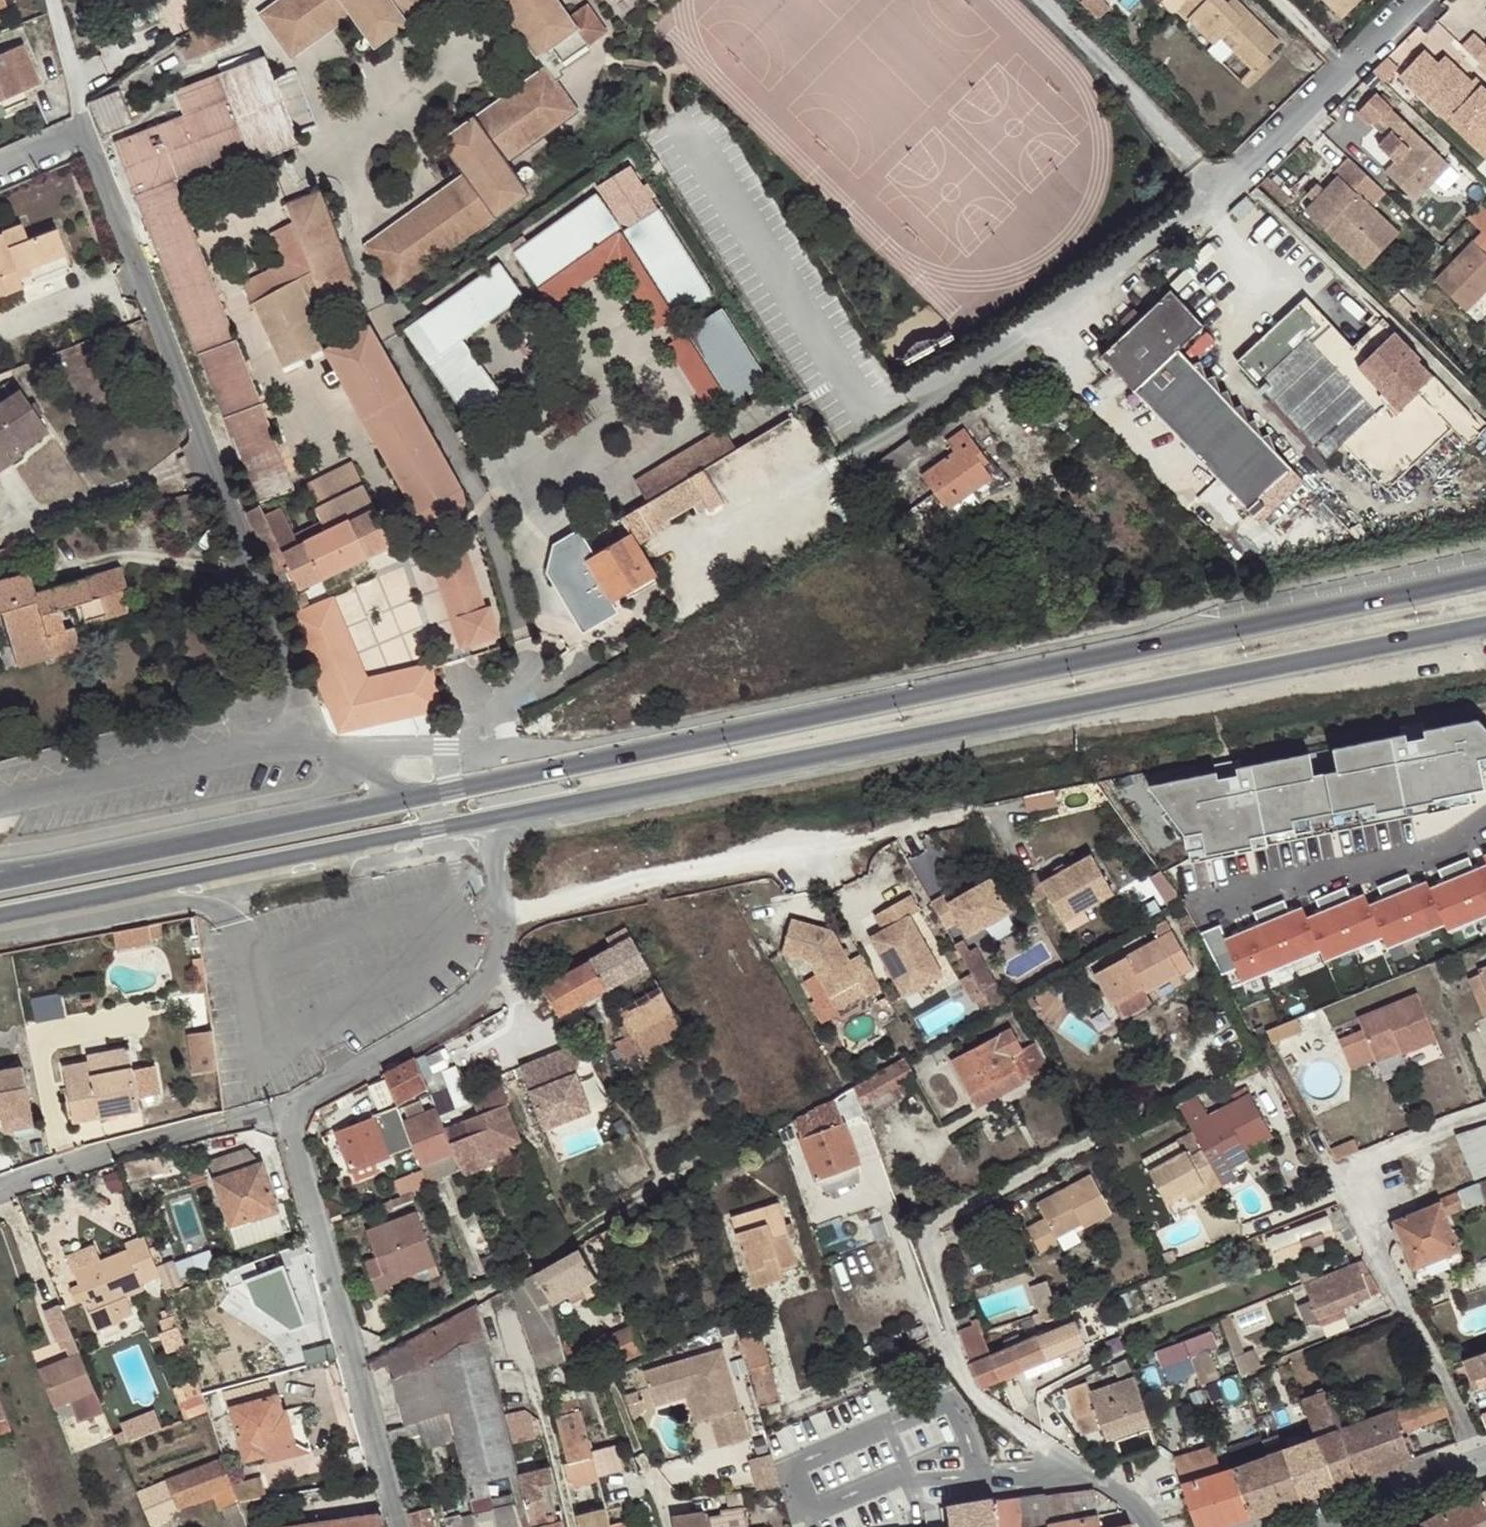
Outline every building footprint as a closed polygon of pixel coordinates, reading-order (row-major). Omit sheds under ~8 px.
[(101,8),(121,0),(97,0),(101,8)] [(262,14),(286,46),(351,0),(282,0),(262,14)] [(286,46),(293,56),(354,13),(378,45),(442,0),(420,0),(380,28),(360,0),(351,0),(286,46)] [(380,28),(420,0),(360,0),(380,28)] [(558,81),(565,76),(559,67),(557,68),(552,60),(562,52),(549,34),(539,42),(531,30),(510,1),(509,0),(500,0),(548,67),(555,78),(558,81)] [(563,7),(558,0),(511,0),(510,1),(531,30),(563,7)] [(1082,2),(1100,20),(1112,7),(1105,0),(1083,0),(1082,2)] [(1162,3),(1172,12),(1184,0),(1165,0),(1162,3)] [(1184,1),(1196,12),(1189,18),(1216,44),(1228,32),(1240,43),(1233,50),(1253,70),(1268,55),(1280,42),(1248,11),(1242,17),(1227,2),(1225,0),(1185,0),(1184,1)] [(1227,2),(1242,17),(1248,11),(1238,0),(1230,0),(1227,2)] [(1341,17),(1359,0),(1324,0),(1341,17)] [(563,7),(531,30),(539,42),(549,34),(562,52),(552,60),(557,68),(559,67),(609,32),(589,5),(571,18),(563,7)] [(233,24),(223,28),(228,42),(239,38),(240,37),(241,36),(242,35),(242,34),(243,33),(243,32),(243,30),(242,29),(242,28),(241,27),(240,26),(238,25),(238,24),(237,24),(235,24),(233,24)] [(1467,45),(1485,64),(1485,38),(1480,33),(1467,45)] [(9,98),(40,83),(23,44),(0,54),(0,101),(9,98)] [(1459,117),(1461,115),(1485,138),(1485,88),(1483,92),(1474,83),(1476,80),(1449,55),(1443,61),(1429,50),(1405,74),(1446,115),(1451,110),(1459,117)] [(1268,55),(1253,70),(1260,76),(1275,61),(1268,55)] [(266,57),(222,75),(250,149),(253,148),(257,159),(299,143),(266,57)] [(462,144),(555,78),(548,67),(445,141),(468,174),(366,246),(373,256),(485,176),(462,144)] [(250,149),(222,75),(178,93),(188,116),(118,144),(199,353),(201,353),(258,502),(294,488),(236,339),(235,340),(174,179),(250,149)] [(1476,80),(1474,83),(1483,92),(1485,88),(1485,82),(1481,76),(1476,80)] [(373,256),(396,288),(530,194),(507,162),(579,111),(558,81),(555,78),(462,144),(485,176),(373,256)] [(132,122),(121,92),(91,103),(103,134),(132,122)] [(1455,166),(1380,92),(1363,110),(1378,125),(1384,119),(1396,131),(1383,144),(1399,160),(1388,171),(1420,202),(1455,166)] [(9,98),(0,101),(0,103),(5,114),(14,110),(9,98)] [(1459,117),(1453,122),(1485,153),(1485,138),(1461,115),(1459,117)] [(1389,192),(1353,158),(1337,173),(1341,177),(1328,191),(1319,200),(1309,210),(1368,267),(1386,249),(1369,232),(1385,216),(1375,207),(1389,192)] [(633,169),(599,190),(622,226),(630,228),(659,209),(653,199),(655,197),(650,189),(647,191),(633,169)] [(1319,200),(1328,191),(1319,183),(1311,192),(1319,200)] [(309,272),(322,298),(328,311),(361,295),(311,193),(278,209),(286,226),(309,272)] [(619,226),(597,196),(517,253),(540,282),(619,226)] [(1483,205),(1469,220),(1483,233),(1437,281),(1468,310),(1485,291),(1485,208),(1483,205)] [(711,292),(659,211),(628,232),(680,313),(711,292)] [(1401,232),(1385,216),(1369,232),(1386,249),(1401,232)] [(22,286),(20,279),(16,269),(25,266),(28,269),(30,268),(66,254),(57,227),(29,239),(23,224),(0,233),(0,295),(22,286)] [(309,272),(286,226),(271,234),(284,260),(243,283),(254,303),(309,272)] [(621,232),(543,286),(549,296),(614,252),(660,325),(664,323),(677,339),(672,342),(710,398),(724,390),(621,232)] [(521,295),(499,265),(406,329),(471,420),(502,397),(460,339),(521,295)] [(16,269),(20,279),(32,274),(30,268),(28,269),(25,266),(16,269)] [(322,298),(309,273),(254,303),(252,304),(284,369),(323,351),(332,346),(311,303),(322,298)] [(1164,297),(1104,355),(1153,407),(1159,424),(1167,422),(1173,438),(1181,436),(1187,453),(1194,450),(1200,467),(1208,465),(1214,482),(1221,479),(1228,496),(1235,494),(1249,508),(1261,497),(1293,467),(1278,451),(1272,433),(1264,436),(1258,419),(1251,422),(1244,404),(1237,407),(1230,389),(1223,392),(1216,375),(1209,378),(1202,361),(1195,364),(1181,349),(1197,332),(1206,324),(1173,288),(1164,297)] [(1421,362),(1423,360),(1414,350),(1379,312),(1368,321),(1373,327),(1348,352),(1305,305),(1241,366),(1329,458),(1344,443),(1350,449),(1401,503),(1434,473),(1421,459),(1430,451),(1435,456),(1446,447),(1440,440),(1455,427),(1470,443),(1485,429),(1421,362)] [(722,309),(690,329),(735,399),(767,379),(722,309)] [(375,335),(369,324),(332,346),(323,351),(329,361),(417,516),(423,513),(340,365),(380,343),(375,335)] [(463,490),(380,343),(340,365),(423,513),(432,519),(442,521),(453,518),(461,511),(464,501),(463,490)] [(1414,350),(1423,360),(1427,357),(1418,347),(1414,350)] [(48,432),(20,391),(0,404),(0,455),(5,451),(10,457),(48,432)] [(704,470),(737,449),(724,428),(635,481),(648,502),(704,470)] [(978,458),(984,454),(965,429),(947,442),(955,452),(922,475),(931,487),(934,492),(945,508),(947,510),(993,478),(984,466),(978,458)] [(1335,463),(1350,449),(1344,443),(1329,458),(1335,463)] [(0,455),(0,469),(13,461),(10,457),(5,451),(0,455)] [(989,461),(984,454),(978,458),(984,466),(989,461)] [(989,461),(984,466),(993,478),(947,510),(955,521),(984,500),(1013,482),(993,459),(989,461)] [(317,508),(364,484),(353,461),(305,484),(317,508)] [(723,502),(704,470),(648,502),(623,518),(633,536),(638,543),(655,533),(652,526),(701,496),(710,510),(723,502)] [(199,490),(212,487),(208,483),(205,480),(196,478),(188,479),(192,493),(199,490)] [(393,544),(364,484),(317,508),(323,520),(296,533),(283,508),(273,513),(267,503),(247,511),(283,585),(297,579),(302,589),(393,544)] [(934,492),(931,487),(900,509),(903,513),(934,492)] [(914,529),(945,508),(934,492),(903,513),(914,529)] [(633,536),(623,518),(602,531),(607,538),(603,541),(608,550),(633,536)] [(583,632),(619,611),(613,600),(590,561),(593,559),(578,530),(554,543),(548,575),(583,632)] [(613,600),(656,574),(638,543),(633,536),(608,550),(593,559),(590,561),(613,600)] [(465,545),(449,551),(443,562),(468,636),(478,642),(488,639),(496,621),(492,608),(486,610),(465,545)] [(443,562),(449,551),(431,556),(464,647),(478,642),(468,636),(443,562)] [(54,658),(81,650),(75,627),(65,630),(59,610),(80,604),(87,625),(128,613),(122,591),(129,588),(122,568),(35,594),(29,573),(0,582),(0,613),(1,613),(14,657),(50,646),(54,658)] [(339,731),(442,706),(434,669),(433,662),(368,675),(335,597),(312,606),(306,593),(298,595),(292,583),(282,587),(339,731)] [(17,668),(54,658),(50,646),(14,657),(17,668)] [(1320,753),(1341,833),(1485,802),(1485,729),(1475,718),(1415,731),(1320,753)] [(1229,770),(1149,788),(1198,866),(1341,833),(1320,753),(1229,770)] [(1215,946),(1235,998),(1485,898),(1485,838),(1215,946)] [(1041,882),(1062,920),(1084,908),(1113,891),(1091,853),(1066,867),(1046,878),(1041,882)] [(1046,878),(1066,867),(1063,862),(1043,873),(1046,878)] [(945,893),(931,901),(946,927),(959,920),(967,934),(1009,910),(990,877),(949,900),(945,893)] [(870,936),(904,995),(942,973),(909,915),(919,910),(910,893),(875,913),(884,928),(870,936)] [(1121,908),(1129,919),(1137,914),(1129,902),(1121,908)] [(1062,920),(1069,931),(1091,919),(1084,908),(1062,920)] [(868,995),(882,986),(862,951),(849,959),(832,929),(791,917),(782,951),(808,958),(829,996),(859,979),(868,995)] [(1177,970),(1191,963),(1167,922),(1146,932),(1152,944),(1095,974),(1112,1007),(1119,1003),(1144,988),(1148,993),(1180,975),(1177,970)] [(153,945),(150,926),(113,934),(117,952),(153,945)] [(648,1059),(688,1036),(631,937),(564,975),(580,1004),(608,989),(628,1023),(620,1027),(624,1037),(619,1040),(629,1058),(642,1049),(648,1059)] [(1193,967),(1191,963),(1177,970),(1180,975),(1193,967)] [(1480,972),(1481,974),(1470,979),(1485,1016),(1485,969),(1480,972)] [(564,975),(545,986),(555,1006),(560,1015),(580,1004),(564,975)] [(1144,988),(1119,1003),(1125,1013),(1151,999),(1148,993),(1144,988)] [(1397,1043),(1401,1053),(1403,1056),(1438,1041),(1418,993),(1358,1017),(1363,1029),(1339,1040),(1352,1070),(1375,1060),(1372,1054),(1397,1043)] [(1305,1032),(1299,1019),(1276,1029),(1283,1040),(1305,1032)] [(489,1040),(482,1022),(415,1057),(432,1082),(436,1081),(488,1056),(495,1053),(489,1040)] [(1030,1059),(1023,1048),(1012,1028),(952,1059),(977,1106),(1046,1068),(1039,1053),(1030,1059)] [(1269,1033),(1268,1033),(1275,1043),(1283,1040),(1276,1029),(1269,1033)] [(193,1075),(217,1072),(214,1032),(189,1034),(193,1075)] [(624,1061),(629,1058),(619,1040),(614,1043),(624,1061)] [(1034,1043),(1023,1048),(1030,1059),(1039,1053),(1034,1043)] [(1377,1064),(1401,1053),(1397,1043),(1372,1054),(1375,1060),(1377,1064)] [(539,1067),(522,1073),(545,1130),(591,1112),(577,1076),(581,1062),(575,1046),(537,1061),(539,1067)] [(133,1069),(129,1047),(88,1055),(90,1063),(93,1077),(133,1069)] [(1297,1065),(1291,1055),(1283,1058),(1288,1069),(1297,1065)] [(495,1070),(488,1056),(436,1081),(443,1094),(495,1070)] [(427,1087),(415,1057),(385,1074),(397,1105),(427,1087)] [(915,1073),(905,1057),(896,1063),(905,1080),(914,1074),(915,1073)] [(539,1067),(537,1061),(520,1068),(522,1073),(539,1067)] [(93,1077),(90,1063),(63,1067),(74,1124),(141,1111),(139,1100),(134,1071),(133,1069),(93,1077)] [(896,1063),(881,1071),(890,1086),(891,1088),(905,1080),(896,1063)] [(156,1066),(134,1071),(139,1100),(161,1096),(156,1066)] [(0,1071),(0,1126),(9,1133),(35,1128),(23,1067),(0,1071)] [(881,1071),(854,1087),(861,1104),(890,1086),(881,1071)] [(510,1104),(503,1085),(472,1098),(479,1117),(445,1130),(461,1170),(481,1162),(480,1158),(521,1141),(507,1105),(510,1104)] [(834,1101),(778,1129),(783,1145),(801,1138),(816,1181),(825,1194),(862,1182),(860,1165),(846,1131),(868,1122),(861,1104),(854,1087),(842,1094),(834,1101)] [(1200,1122),(1192,1127),(1203,1150),(1222,1186),(1236,1178),(1233,1170),(1230,1171),(1221,1155),(1242,1143),(1247,1151),(1273,1136),(1251,1095),(1200,1122)] [(1186,1099),(1179,1104),(1192,1127),(1200,1122),(1186,1099)] [(415,1152),(428,1182),(461,1170),(445,1130),(437,1108),(425,1113),(421,1101),(406,1107),(411,1118),(403,1121),(412,1145),(415,1152)] [(338,1131),(352,1168),(375,1159),(412,1145),(403,1121),(397,1105),(371,1115),(372,1118),(338,1131)] [(1461,1132),(1477,1177),(1485,1173),(1485,1123),(1461,1132)] [(242,1165),(233,1137),(203,1147),(213,1175),(242,1165)] [(1222,1186),(1203,1150),(1190,1157),(1187,1151),(1183,1152),(1178,1140),(1143,1159),(1168,1205),(1185,1196),(1205,1185),(1210,1193),(1222,1186)] [(1251,1159),(1247,1151),(1242,1143),(1221,1155),(1230,1171),(1233,1170),(1251,1159)] [(379,1170),(375,1159),(352,1168),(356,1179),(379,1170)] [(145,1173),(142,1161),(125,1164),(128,1178),(145,1173)] [(264,1163),(215,1180),(238,1249),(287,1232),(264,1163)] [(1113,1213),(1091,1174),(1038,1203),(1046,1218),(1028,1227),(1042,1254),(1059,1245),(1056,1238),(1082,1226),(1084,1229),(1113,1213)] [(1205,1185),(1185,1196),(1190,1203),(1210,1193),(1205,1185)] [(1458,1192),(1439,1200),(1440,1202),(1394,1221),(1414,1268),(1426,1263),(1447,1255),(1461,1250),(1446,1216),(1465,1209),(1458,1192)] [(415,1201),(411,1193),(382,1205),(384,1212),(415,1201)] [(778,1256),(783,1268),(799,1264),(780,1203),(733,1217),(749,1271),(767,1266),(765,1260),(778,1256)] [(408,1277),(438,1265),(417,1211),(366,1230),(377,1258),(362,1263),(375,1296),(390,1291),(388,1284),(386,1279),(406,1272),(408,1277)] [(1337,1239),(1328,1215),(1267,1239),(1272,1253),(1275,1252),(1278,1263),(1337,1239)] [(619,1238),(611,1226),(601,1234),(609,1245),(619,1238)] [(160,1278),(145,1236),(125,1244),(128,1250),(99,1261),(73,1272),(79,1285),(84,1301),(90,1313),(145,1291),(142,1285),(160,1278)] [(73,1272),(99,1261),(94,1246),(66,1256),(73,1272)] [(579,1247),(535,1274),(552,1303),(568,1294),(573,1303),(585,1296),(580,1287),(597,1277),(579,1247)] [(489,1278),(502,1273),(495,1253),(482,1259),(489,1278)] [(1447,1255),(1426,1263),(1432,1277),(1453,1268),(1447,1255)] [(785,1277),(783,1268),(778,1256),(765,1260),(767,1266),(749,1271),(753,1286),(785,1277)] [(1371,1274),(1363,1258),(1356,1261),(1363,1277),(1371,1274)] [(1363,1277),(1356,1261),(1304,1283),(1311,1300),(1298,1305),(1305,1325),(1319,1319),(1344,1309),(1382,1292),(1371,1274),(1363,1277)] [(271,1329),(308,1318),(292,1264),(256,1274),(271,1329)] [(442,1276),(438,1265),(408,1277),(413,1288),(442,1276)] [(388,1284),(408,1277),(406,1272),(386,1279),(388,1284)] [(512,1285),(541,1369),(567,1361),(563,1348),(552,1303),(535,1274),(512,1285)] [(1043,1319),(1059,1313),(1047,1280),(1032,1286),(1041,1312),(1043,1319)] [(84,1301),(79,1285),(69,1288),(76,1305),(84,1301)] [(991,1319),(1006,1312),(997,1294),(982,1301),(991,1319)] [(499,1398),(475,1304),(474,1305),(370,1361),(373,1371),(388,1366),(396,1380),(394,1381),(406,1425),(418,1421),(450,1413),(499,1398)] [(73,1336),(62,1308),(47,1315),(58,1342),(73,1336)] [(1344,1309),(1319,1319),(1322,1325),(1347,1315),(1344,1309)] [(1035,1323),(1043,1319),(1041,1312),(1031,1316),(1032,1317),(1035,1323)] [(1221,1318),(1219,1319),(1225,1335),(1236,1331),(1230,1315),(1221,1318)] [(980,1388),(981,1388),(1001,1381),(992,1356),(990,1357),(977,1320),(972,1321),(974,1327),(959,1333),(980,1388)] [(992,1356),(1001,1381),(1024,1371),(1041,1363),(1049,1360),(1060,1355),(1086,1345),(1076,1321),(1039,1336),(1039,1334),(1023,1342),(1019,1334),(1005,1340),(1008,1349),(992,1356)] [(927,1333),(923,1324),(911,1329),(915,1338),(927,1333)] [(644,1351),(632,1325),(606,1337),(616,1362),(644,1351)] [(164,1330),(170,1350),(185,1345),(179,1326),(164,1330)] [(761,1329),(738,1335),(748,1370),(751,1370),(762,1406),(781,1401),(769,1364),(761,1329)] [(1159,1351),(1174,1384),(1223,1363),(1208,1329),(1159,1351)] [(579,1342),(563,1348),(567,1361),(567,1364),(586,1358),(579,1342)] [(721,1348),(642,1370),(649,1395),(691,1384),(701,1418),(708,1417),(717,1445),(745,1437),(721,1348)] [(1234,1358),(1240,1375),(1262,1366),(1255,1348),(1234,1358)] [(1465,1360),(1472,1382),(1485,1377),(1485,1352),(1465,1360)] [(81,1354),(39,1371),(55,1409),(72,1402),(96,1392),(81,1354)] [(1041,1363),(1024,1371),(1028,1379),(1064,1364),(1060,1355),(1049,1360),(1041,1363)] [(1128,1359),(1112,1365),(1118,1377),(1132,1371),(1128,1359)] [(1107,1441),(1151,1424),(1135,1378),(1090,1392),(1087,1383),(1069,1390),(1077,1418),(1096,1413),(1102,1429),(1107,1441)] [(296,1441),(289,1413),(288,1411),(284,1412),(279,1395),(274,1397),(270,1382),(233,1391),(237,1407),(232,1408),(246,1460),(265,1456),(265,1449),(296,1441)] [(691,1384),(649,1395),(651,1404),(685,1394),(693,1421),(701,1418),(691,1384)] [(552,1394),(555,1405),(577,1399),(573,1389),(552,1394)] [(102,1407),(96,1392),(72,1402),(78,1417),(102,1407)] [(1316,1439),(1334,1489),(1357,1481),(1338,1430),(1325,1393),(1302,1401),(1316,1439)] [(1338,1430),(1357,1481),(1412,1460),(1402,1433),(1451,1416),(1451,1415),(1442,1394),(1338,1430)] [(504,1415),(499,1398),(450,1413),(456,1439),(467,1486),(511,1476),(519,1474),(504,1415)] [(555,1405),(569,1461),(592,1455),(591,1452),(577,1399),(555,1405)] [(302,1410),(289,1413),(296,1441),(265,1449),(265,1456),(267,1462),(312,1452),(302,1410)] [(121,1426),(124,1434),(127,1443),(161,1429),(155,1413),(121,1426)] [(456,1439),(450,1413),(418,1421),(422,1436),(426,1449),(456,1439)] [(1096,1413),(1077,1418),(1082,1435),(1102,1429),(1096,1413)] [(7,1419),(0,1422),(0,1435),(12,1431),(7,1419)] [(406,1425),(389,1430),(393,1443),(422,1436),(418,1421),(406,1425)] [(127,1443),(124,1434),(116,1437),(119,1446),(127,1443)] [(1283,1449),(1302,1500),(1334,1489),(1316,1439),(1283,1449)] [(1281,1442),(1266,1448),(1268,1455),(1286,1506),(1302,1500),(1283,1449),(1281,1442)] [(591,1452),(592,1455),(597,1477),(622,1470),(615,1444),(591,1452)] [(1197,1526),(1221,1526),(1252,1517),(1234,1467),(1223,1470),(1214,1446),(1173,1459),(1197,1526)] [(753,1457),(761,1489),(783,1483),(775,1452),(753,1457)] [(569,1461),(563,1462),(569,1487),(598,1479),(597,1477),(592,1455),(569,1461)] [(1268,1455),(1234,1467),(1252,1517),(1286,1506),(1268,1455)] [(233,1484),(224,1458),(183,1475),(194,1502),(214,1495),(212,1492),(233,1484)] [(564,1526),(560,1510),(555,1511),(549,1483),(554,1482),(550,1466),(519,1474),(531,1526),(563,1526),(564,1526)] [(511,1476),(517,1504),(523,1526),(531,1526),(519,1474),(511,1476)] [(137,1493),(138,1494),(152,1526),(156,1526),(171,1521),(167,1511),(194,1502),(183,1475),(137,1493)] [(233,1484),(239,1501),(266,1496),(262,1477),(233,1484)] [(219,1509),(239,1501),(233,1484),(212,1492),(214,1495),(219,1509)] [(1075,1519),(1099,1515),(1095,1489),(1071,1493),(1075,1519)] [(1075,1519),(1071,1493),(1046,1496),(1051,1524),(1075,1519)] [(1484,1493),(1442,1514),(1441,1514),(1448,1526),(1482,1526),(1480,1524),(1485,1521),(1485,1496),(1484,1493)] [(1051,1524),(1046,1496),(1046,1494),(993,1501),(999,1526),(1052,1526),(1051,1524)] [(511,1496),(492,1500),(495,1512),(474,1516),(477,1526),(518,1526),(511,1496)] [(611,1526),(626,1526),(620,1499),(613,1500),(612,1497),(603,1499),(606,1508),(611,1526)] [(993,1501),(992,1497),(948,1503),(951,1526),(999,1526),(993,1501)] [(948,1503),(948,1500),(933,1502),(935,1521),(937,1526),(939,1526),(951,1526),(948,1503)] [(409,1512),(413,1526),(435,1526),(430,1507),(409,1512)] [(744,1507),(721,1510),(721,1515),(706,1518),(704,1512),(674,1517),(676,1526),(748,1526),(744,1507)] [(606,1508),(577,1517),(580,1526),(611,1526),(606,1508)] [(381,1513),(286,1526),(386,1526),(381,1513)] [(461,1516),(464,1526),(477,1526),(474,1516),(473,1513),(461,1516)] [(443,1517),(445,1526),(464,1526),(461,1516),(461,1514),(443,1517)] [(1441,1514),(1417,1526),(1448,1526),(1441,1514)] [(1099,1515),(1075,1519),(1076,1526),(1101,1526),(1099,1515)]
